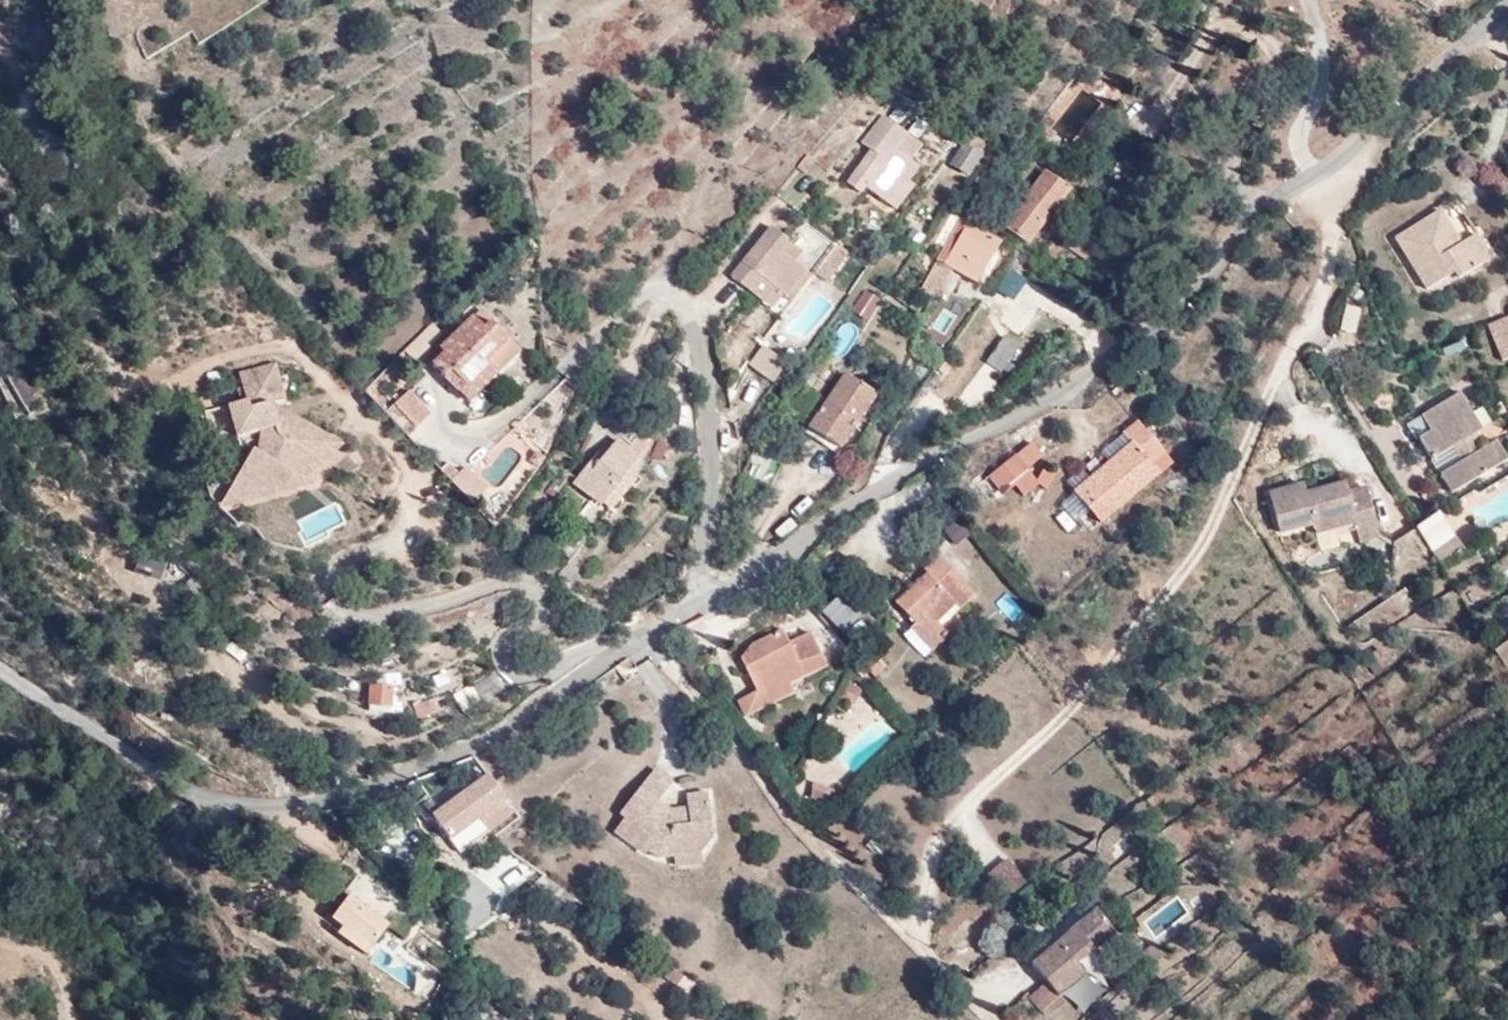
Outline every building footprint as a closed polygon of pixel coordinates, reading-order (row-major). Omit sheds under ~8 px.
[(1432,2),(1429,0),(1408,0),(1407,2),(1424,14),(1432,2)] [(868,185),(894,204),(911,180),(921,166),(913,160),(898,148),(909,133),(886,114),(866,141),(875,148),(850,181),(863,191),(868,185)] [(909,133),(898,148),(913,160),(925,144),(909,133)] [(973,147),(960,170),(973,178),(987,156),(973,147)] [(1025,247),(1068,191),(1044,173),(1001,228),(1025,247)] [(911,180),(894,204),(900,208),(917,185),(911,180)] [(1459,246),(1439,213),(1394,239),(1426,290),(1452,274),(1456,280),(1489,260),(1474,236),(1459,246)] [(772,243),(758,259),(751,254),(734,274),(766,301),(779,286),(787,293),(807,269),(797,261),(781,248),(789,238),(775,226),(765,237),(769,239),(772,242),(772,243)] [(975,284),(998,244),(966,227),(944,265),(975,284)] [(765,237),(751,253),(758,259),(772,242),(769,239),(765,237)] [(789,238),(781,248),(797,261),(805,251),(789,238)] [(1052,262),(1061,251),(1051,243),(1043,254),(1052,262)] [(816,274),(847,293),(865,264),(834,245),(816,274)] [(807,269),(787,293),(779,286),(766,301),(774,308),(786,294),(793,300),(814,276),(807,269)] [(864,289),(854,310),(869,318),(880,296),(864,289)] [(486,362),(507,341),(477,311),(427,362),(467,402),(497,374),(486,362)] [(1485,328),(1501,363),(1507,360),(1507,318),(1485,328)] [(998,373),(1015,348),(1001,338),(985,364),(998,373)] [(518,353),(507,341),(486,362),(497,374),(518,353)] [(748,364),(767,375),(779,355),(760,344),(748,364)] [(316,467),(346,443),(302,419),(291,440),(280,433),(271,405),(273,404),(287,400),(277,364),(241,374),(248,402),(231,407),(240,439),(265,431),(270,430),(275,446),(269,456),(262,452),(256,450),(239,482),(261,494),(267,482),(296,474),(298,475),(306,461),(316,467)] [(843,375),(811,423),(826,433),(822,438),(839,450),(875,397),(843,375)] [(416,429),(430,415),(407,392),(393,405),(416,429)] [(1465,462),(1443,474),(1454,493),(1507,461),(1507,456),(1499,441),(1483,451),(1475,438),(1485,432),(1463,395),(1424,418),(1433,433),(1423,439),(1435,461),(1457,449),(1465,462)] [(291,440),(302,419),(273,404),(271,405),(280,433),(291,440)] [(826,433),(811,423),(804,432),(818,443),(822,438),(826,433)] [(1149,466),(1162,455),(1136,423),(1122,436),(1129,445),(1072,493),(1098,524),(1158,474),(1149,466)] [(275,446),(270,430),(265,431),(262,452),(269,456),(275,446)] [(599,501),(621,475),(637,456),(611,438),(595,461),(589,458),(571,480),(598,503),(599,501)] [(754,442),(739,476),(768,490),(786,457),(754,442)] [(315,484),(306,479),(346,443),(316,467),(306,461),(298,475),(296,474),(267,482),(261,494),(239,482),(223,510),(286,493),(315,484)] [(1016,455),(989,476),(1000,492),(1028,470),(1016,455)] [(451,462),(442,471),(472,501),(485,487),(467,469),(462,473),(451,462)] [(632,483),(621,475),(599,501),(610,510),(632,483)] [(1000,492),(989,476),(976,485),(988,501),(1000,492)] [(1318,533),(1340,528),(1359,522),(1363,534),(1364,540),(1381,536),(1369,486),(1350,491),(1347,482),(1307,492),(1305,483),(1270,492),(1281,534),(1316,524),(1318,533)] [(1420,525),(1442,559),(1443,561),(1465,546),(1442,511),(1420,525)] [(953,542),(967,533),(958,518),(943,527),(953,542)] [(1342,539),(1363,534),(1359,522),(1340,528),(1342,539)] [(1419,527),(1442,562),(1443,561),(1442,559),(1420,525),(1419,527)] [(1394,562),(1412,588),(1445,566),(1442,562),(1419,527),(1394,543),(1394,562)] [(138,554),(133,569),(158,577),(163,561),(138,554)] [(957,610),(973,595),(938,558),(925,570),(924,575),(894,603),(914,625),(909,630),(927,650),(944,634),(934,623),(952,606),(957,610)] [(841,630),(856,616),(836,594),(821,608),(841,630)] [(822,671),(805,636),(783,648),(776,635),(746,650),(747,652),(738,663),(755,697),(736,706),(743,722),(792,696),(788,689),(822,671)] [(390,708),(391,688),(369,686),(367,706),(390,708)] [(431,714),(426,703),(411,708),(416,720),(431,714)] [(671,852),(701,850),(710,837),(705,794),(685,795),(687,809),(688,819),(667,820),(652,809),(658,800),(671,784),(653,771),(618,815),(622,819),(612,833),(643,856),(646,853),(655,859),(672,858),(671,852)] [(481,814),(496,834),(514,820),(499,801),(501,799),(482,775),(457,792),(477,816),(481,814)] [(830,807),(835,795),(810,785),(806,798),(830,807)] [(475,817),(477,816),(457,792),(428,814),(446,838),(475,817)] [(688,819),(687,809),(669,809),(658,800),(652,809),(667,820),(688,819)] [(491,830),(475,817),(446,838),(460,855),(491,830)] [(1116,861),(1139,845),(1121,819),(1098,835),(1116,861)] [(701,863),(701,850),(671,852),(672,858),(673,866),(701,863)] [(1009,858),(988,876),(1011,904),(1032,886),(1009,858)] [(342,922),(335,930),(366,951),(389,920),(350,892),(332,915),(342,922)] [(1077,965),(1113,932),(1094,911),(1032,966),(1046,982),(1028,999),(1039,1013),(1084,975),(1077,965)] [(1147,971),(1167,954),(1156,942),(1136,959),(1138,961),(1146,970),(1147,971)]
